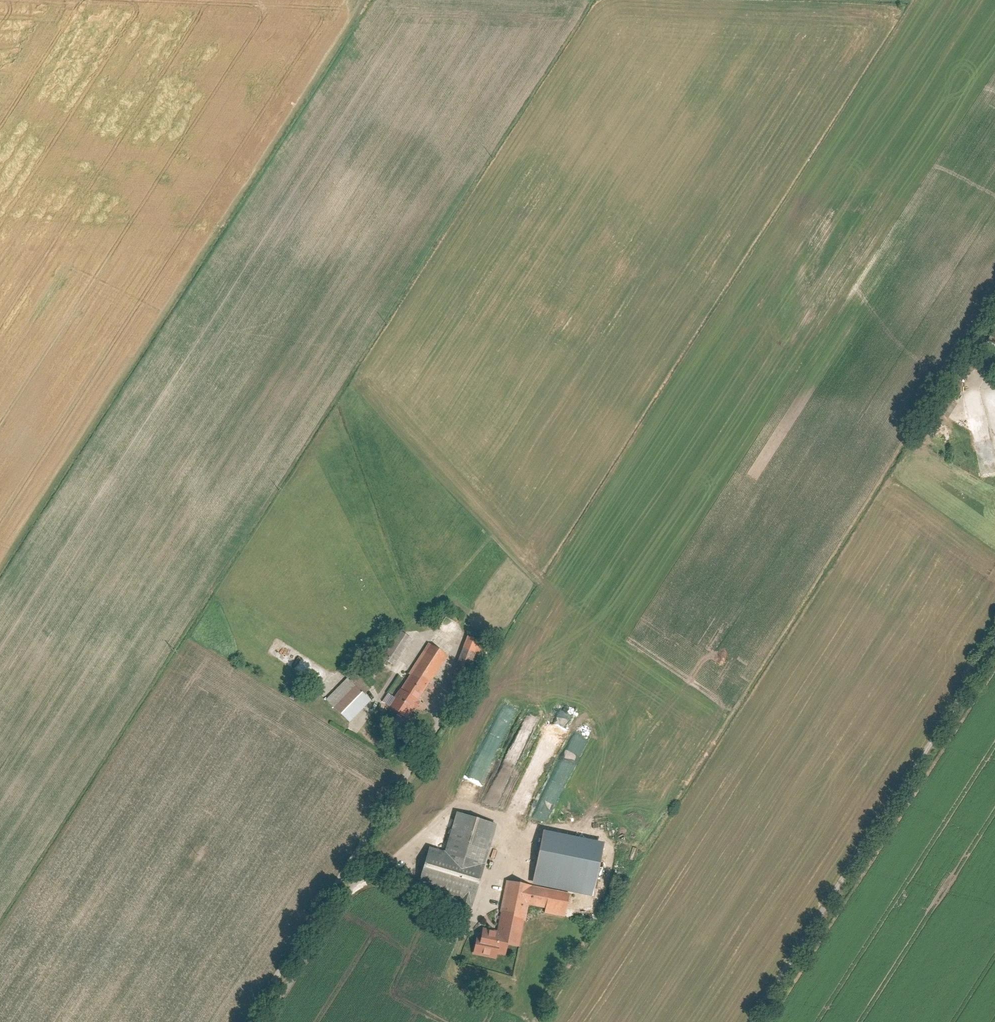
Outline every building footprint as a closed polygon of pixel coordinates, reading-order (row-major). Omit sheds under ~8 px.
[(446,619),(438,631),(449,638),(457,626),(446,619)] [(401,633),(385,662),(400,670),(416,640),(401,633)] [(469,640),(453,677),(470,684),(486,646),(469,640)] [(384,703),(394,708),(392,711),(410,722),(449,657),(431,646),(399,700),(390,694),(384,703)] [(374,689),(359,677),(354,683),(368,695),(374,689)] [(349,681),(330,703),(352,723),(372,701),(349,681)] [(460,816),(447,854),(434,850),(423,882),(479,900),(488,873),(502,831),(460,816)] [(599,896),(611,841),(550,829),(538,884),(599,896)] [(521,947),(530,906),(565,914),(569,896),(509,883),(497,935),(487,933),(485,941),(481,940),(478,955),(500,960),(501,956),(509,958),(512,945),(521,947)]
